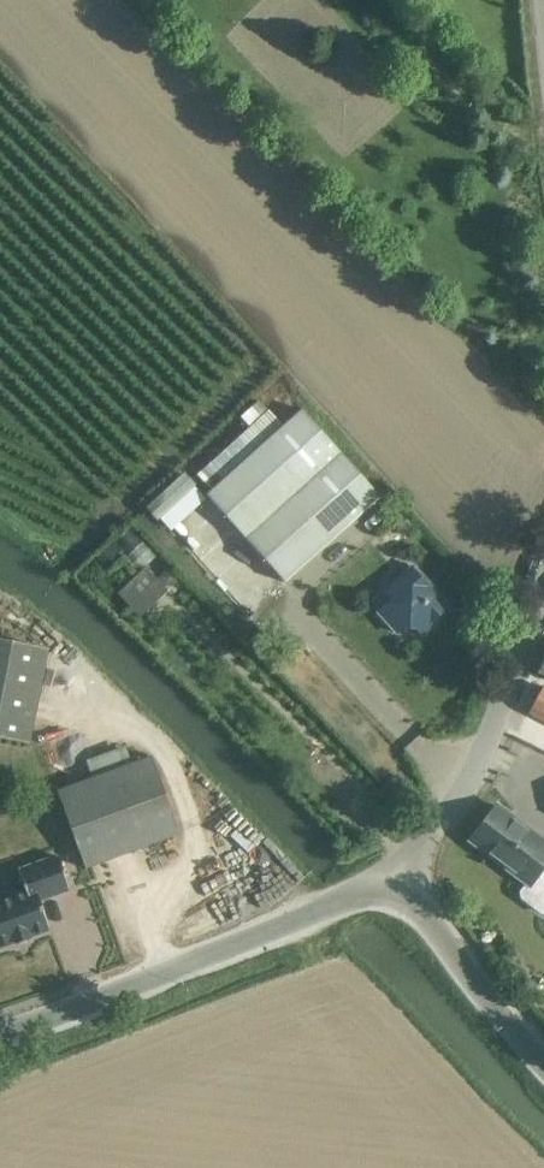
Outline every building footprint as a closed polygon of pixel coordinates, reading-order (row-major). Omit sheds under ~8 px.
[(197,474),(211,489),(205,494),(285,582),(380,497),(301,409),(281,427),(259,401),(241,417),(250,428),(197,474)] [(184,473),(147,507),(159,519),(195,486),(184,473)] [(122,557),(109,545),(96,558),(109,570),(122,557)] [(115,592),(138,617),(167,590),(144,565),(115,592)] [(396,600),(382,613),(397,629),(403,624),(417,626),(422,630),(435,618),(432,615),(444,604),(412,569),(388,592),(396,600)] [(30,744),(49,649),(0,639),(0,738),(30,744)] [(543,686),(529,712),(543,720),(543,687),(543,686)] [(152,757),(131,765),(125,747),(86,761),(93,779),(58,791),(85,868),(180,833),(152,757)] [(497,805),(470,840),(526,883),(519,892),(520,900),(542,916),(543,916),(543,841),(497,805)] [(29,939),(29,938),(50,930),(39,901),(70,889),(58,857),(19,871),(27,893),(0,903),(0,948),(16,943),(16,944),(29,939)]
